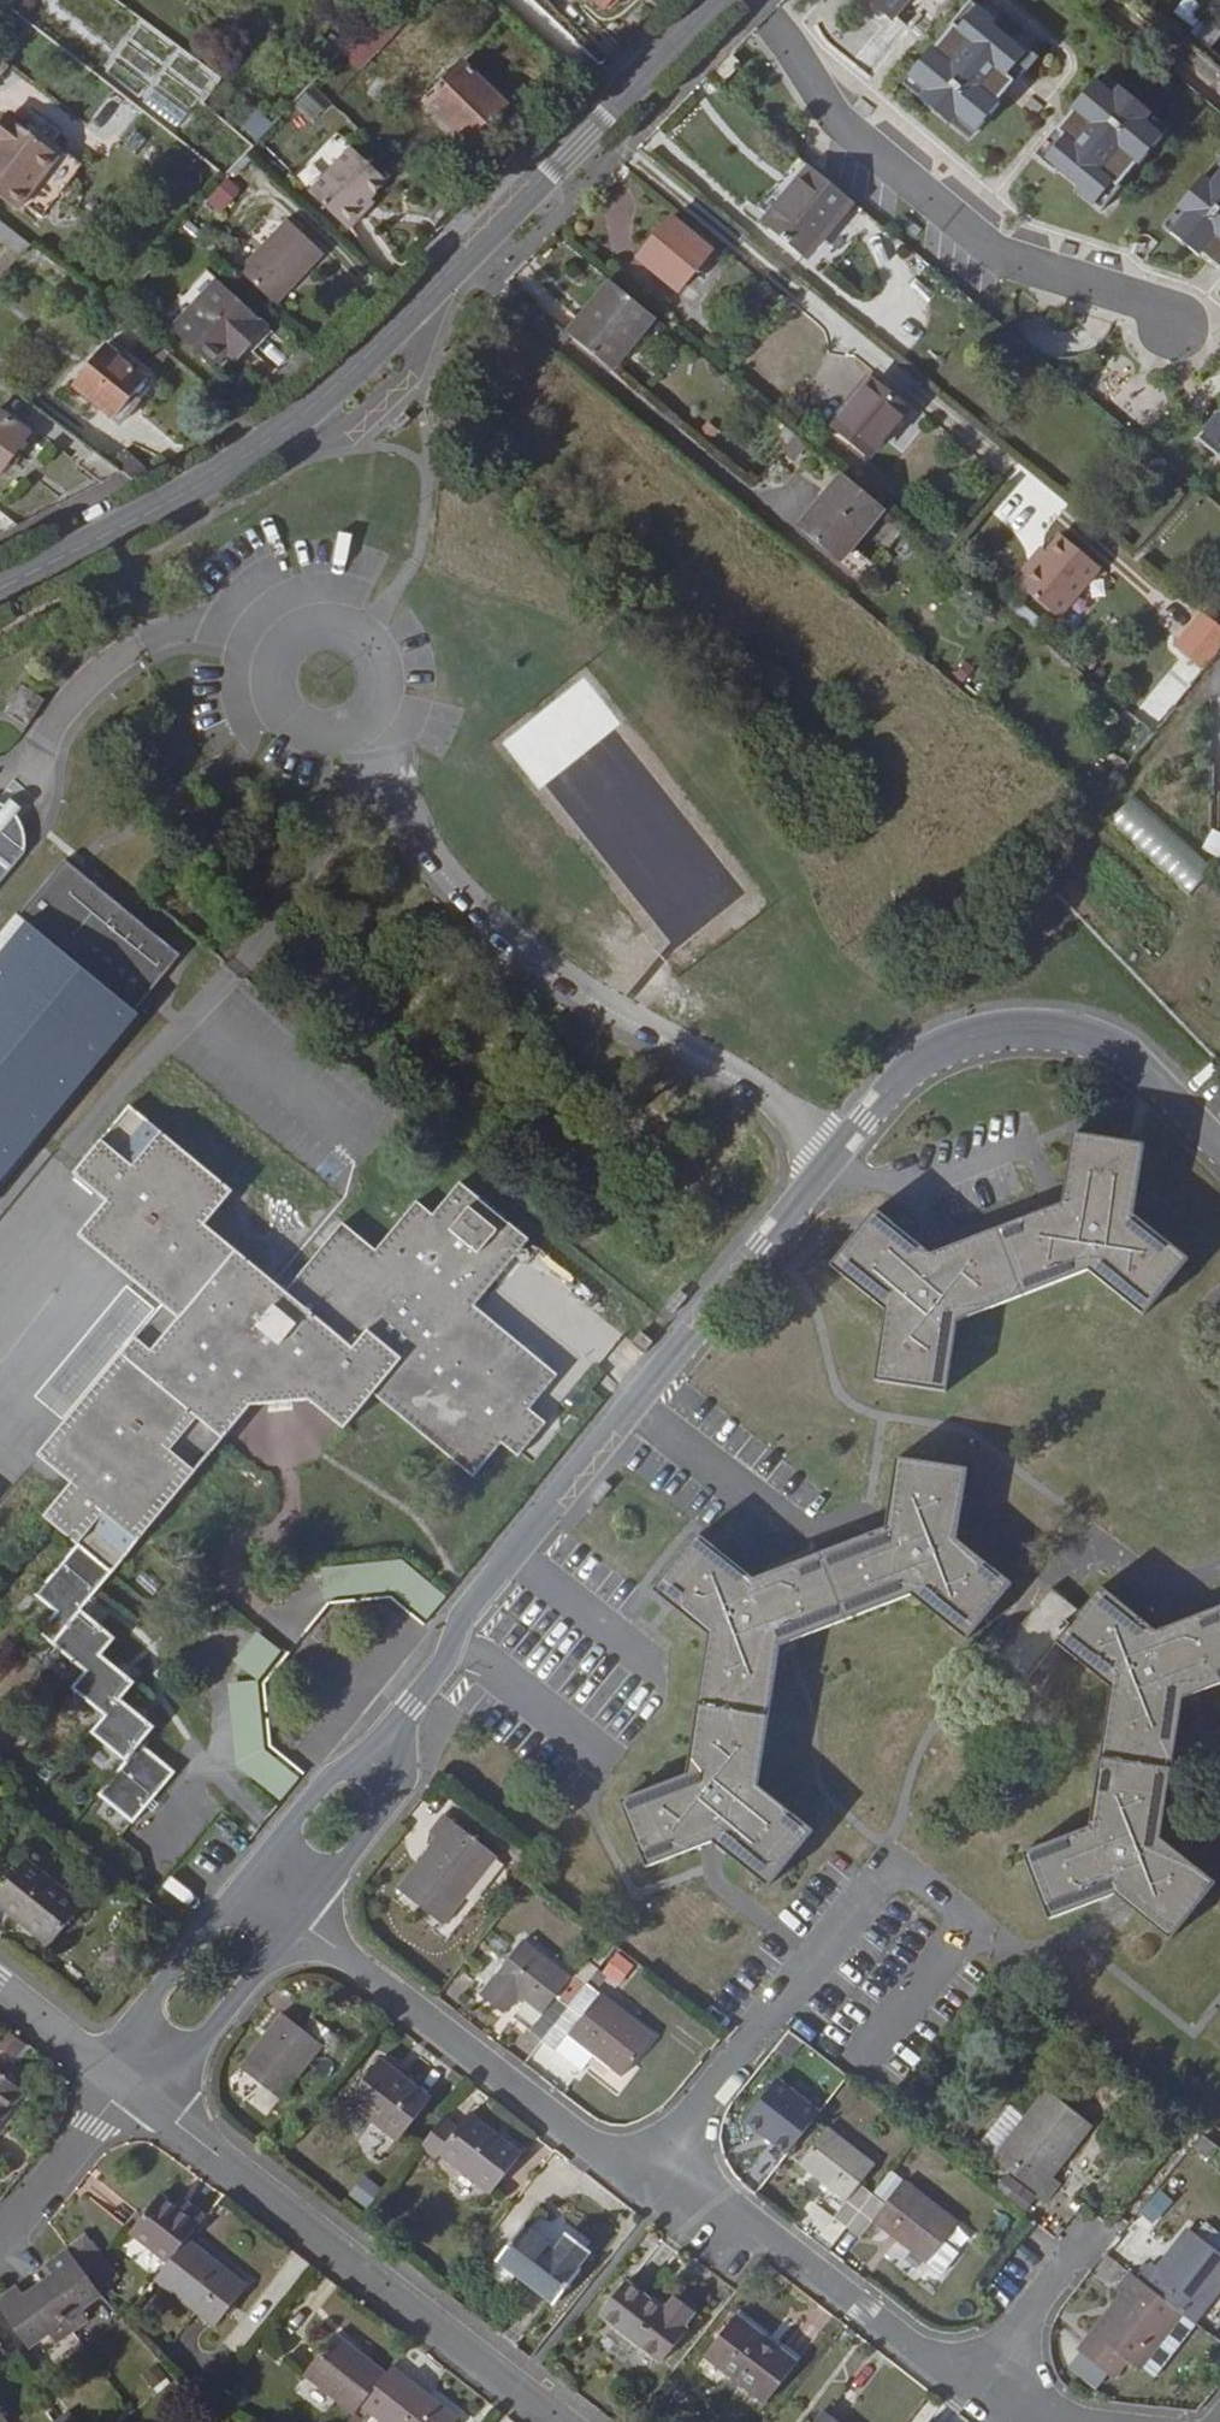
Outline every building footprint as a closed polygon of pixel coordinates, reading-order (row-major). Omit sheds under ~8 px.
[(343,50),(362,68),(415,10),(404,0),(391,0),(343,50)] [(604,10),(614,0),(594,0),(604,10)] [(893,18),(908,0),(872,0),(893,18)] [(972,0),(969,0),(949,23),(952,25),(933,47),(931,45),(908,73),(926,88),(919,96),(950,122),(957,114),(975,129),(999,101),(996,99),(1012,81),(1014,83),(1037,55),(1015,36),(1012,40),(992,24),(995,19),(972,0)] [(1208,8),(1195,0),(1182,0),(1173,13),(1195,28),(1208,8)] [(326,40),(314,54),(327,67),(340,53),(326,40)] [(466,62),(425,102),(471,148),(511,107),(466,62)] [(1101,70),(1094,79),(1112,94),(1119,85),(1101,70)] [(901,81),(919,96),(926,88),(908,73),(901,81)] [(1056,125),(1032,154),(1054,172),(1058,168),(1078,185),(1075,189),(1101,210),(1121,185),(1119,183),(1137,161),(1140,163),(1163,135),(1144,120),(1151,112),(1119,85),(1112,94),(1094,79),(1071,107),(1073,108),(1058,127),(1056,125)] [(323,98),(310,86),(298,98),(311,111),(323,98)] [(244,98),(228,118),(258,143),(274,123),(244,98)] [(1170,127),(1151,112),(1144,120),(1163,135),(1170,127)] [(968,137),(975,129),(957,114),(950,122),(968,137)] [(12,122),(7,119),(0,128),(0,138),(12,122)] [(19,212),(60,159),(12,122),(0,138),(0,197),(19,212)] [(350,229),(375,202),(372,200),(388,181),(352,147),(310,193),(350,229)] [(1204,174),(1213,182),(1219,173),(1219,157),(1219,156),(1204,174)] [(857,204),(809,165),(797,179),(801,183),(764,227),(807,263),(857,204)] [(1170,230),(1198,254),(1200,252),(1217,267),(1216,269),(1219,273),(1219,173),(1213,182),(1204,174),(1178,205),(1186,212),(1170,230)] [(224,215),(240,190),(223,178),(206,204),(224,215)] [(801,183),(797,179),(760,223),(764,227),(801,183)] [(1162,223),(1170,230),(1186,212),(1178,205),(1162,223)] [(673,216),(638,258),(679,292),(714,250),(673,216)] [(240,270),(276,305),(325,253),(289,218),(240,270)] [(21,257),(31,245),(0,221),(0,240),(21,257)] [(244,344),(250,350),(271,328),(216,277),(169,327),(218,372),(231,358),(244,344)] [(613,371),(656,318),(610,279),(598,292),(602,296),(581,321),(577,318),(566,332),(613,371)] [(598,292),(577,318),(581,321),(602,296),(598,292)] [(271,328),(250,350),(257,356),(277,334),(271,328)] [(107,343),(73,385),(121,426),(138,405),(132,401),(151,378),(107,343)] [(237,364),(250,350),(244,344),(231,358),(237,364)] [(868,374),(827,422),(833,426),(873,378),(868,374)] [(151,378),(132,401),(138,405),(156,383),(151,378)] [(910,409),(873,378),(833,426),(869,457),(910,409)] [(32,434),(0,410),(0,476),(32,434)] [(1198,439),(1219,458),(1219,415),(1219,414),(1198,439)] [(809,444),(799,434),(784,453),(794,462),(809,444)] [(122,472),(112,464),(90,448),(76,465),(101,483),(122,472)] [(126,450),(112,464),(122,472),(132,480),(148,471),(126,450)] [(797,524),(843,562),(861,578),(875,561),(857,546),(888,510),(841,471),(797,524)] [(1048,550),(1019,584),(1058,617),(1101,567),(1062,534),(1048,550)] [(1019,584),(1048,550),(1041,545),(1013,578),(1019,584)] [(1199,612),(1172,644),(1204,672),(1219,652),(1219,629),(1199,612)] [(1174,667),(1132,713),(1152,730),(1193,684),(1174,667)] [(32,694),(16,720),(27,728),(43,701),(32,694)] [(1186,894),(1211,869),(1133,795),(1109,820),(1186,894)] [(25,852),(26,846),(26,837),(24,829),(21,821),(18,815),(23,809),(10,799),(6,805),(4,805),(0,804),(0,882),(25,852)] [(1219,858),(1219,834),(1210,831),(1202,852),(1219,858)] [(182,955),(65,858),(19,913),(28,921),(39,930),(136,1011),(182,955)] [(0,954),(0,1185),(140,1015),(136,1011),(39,930),(28,921),(0,954)] [(131,1104),(102,1139),(134,1165),(162,1131),(131,1104)] [(102,1139),(73,1173),(107,1201),(78,1235),(162,1304),(179,1317),(153,1350),(136,1336),(136,1337),(65,1421),(38,1453),(72,1483),(44,1516),(78,1545),(105,1513),(138,1541),(252,1405),(309,1400),(344,1429),(373,1393),(403,1358),(368,1329),(367,1330),(353,1346),(286,1290),(207,1224),(234,1190),(162,1131),(134,1165),(102,1139)] [(958,1321),(1089,1270),(1143,1316),(1190,1258),(1134,1213),(1146,1143),(1074,1132),(1063,1202),(931,1253),(877,1208),(830,1264),(886,1310),(875,1378),(946,1390),(958,1321)] [(343,1222),(286,1290),(353,1346),(367,1330),(368,1329),(403,1358),(373,1393),(474,1477),(502,1443),(519,1456),(547,1422),(531,1410),(559,1374),(476,1305),(530,1240),(461,1181),(434,1214),(417,1201),(377,1250),(343,1222)] [(136,1336),(157,1310),(129,1286),(36,1397),(65,1421),(136,1337),(136,1336)] [(157,1310),(136,1336),(153,1350),(179,1317),(162,1304),(157,1310)] [(632,1343),(644,1352),(653,1341),(642,1331),(632,1343)] [(709,1633),(698,1703),(770,1715),(780,1646),(912,1595),(966,1640),(1013,1582),(958,1538),(968,1467),(897,1455),(885,1526),(754,1578),(699,1532),(653,1589),(709,1633)] [(138,1541),(105,1513),(78,1545),(35,1595),(56,1612),(38,1632),(52,1643),(52,1642),(81,1608),(138,1541)] [(1101,1756),(1172,1767),(1183,1699),(1219,1684),(1219,1606),(1157,1630),(1102,1585),(1081,1611),(1055,1642),(1056,1643),(1111,1686),(1101,1756)] [(1081,1611),(1052,1587),(989,1663),(1020,1688),(1056,1643),(1055,1642),(1081,1611)] [(115,1636),(81,1608),(52,1642),(86,1671),(101,1653),(115,1636)] [(235,1661),(259,1680),(281,1651),(258,1632),(235,1661)] [(134,1680),(101,1653),(86,1671),(72,1688),(106,1715),(120,1697),(134,1680)] [(237,1764),(280,1800),(298,1777),(264,1748),(258,1680),(229,1683),(237,1764)] [(106,1715),(92,1733),(126,1760),(140,1742),(154,1725),(120,1697),(106,1715)] [(759,1784),(770,1715),(698,1703),(687,1773),(620,1799),(647,1867),(713,1842),(768,1887),(815,1829),(759,1784)] [(126,1760),(99,1794),(135,1823),(177,1771),(140,1742),(126,1760)] [(1161,1837),(1172,1767),(1101,1756),(1090,1825),(1023,1852),(1050,1919),(1115,1894),(1170,1939),(1217,1882),(1161,1837)] [(437,1837),(397,1887),(444,1925),(498,1856),(443,1812),(429,1830),(437,1837)] [(0,1890),(0,1906),(50,1946),(84,1904),(26,1858),(0,1890)] [(606,1938),(588,1960),(598,1968),(616,1946),(606,1938)] [(524,1939),(480,1995),(504,2015),(519,1996),(542,2014),(532,2026),(530,2029),(543,2040),(584,1987),(574,1979),(524,1939)] [(618,1952),(602,1973),(607,1977),(618,1986),(634,1965),(618,1952)] [(588,1960),(574,1979),(584,1987),(588,1982),(591,1979),(598,1970),(598,1968),(588,1960)] [(598,1970),(591,1979),(600,1986),(607,1977),(602,1973),(598,1970)] [(656,2034),(602,1992),(588,1982),(584,1987),(543,2040),(556,2050),(581,2070),(594,2055),(622,2077),(656,2034)] [(525,2001),(516,2013),(532,2026),(542,2014),(525,2001)] [(303,2029),(281,2012),(239,2066),(281,2099),(324,2046),(335,2055),(346,2042),(313,2015),(303,2029)] [(380,2056),(346,2101),(399,2140),(432,2096),(380,2056)] [(25,2093),(0,2072),(0,2124),(25,2093)] [(743,2128),(792,2156),(821,2106),(772,2078),(743,2128)] [(1022,2117),(991,2157),(992,2157),(1047,2201),(1061,2183),(1054,2177),(1094,2126),(1045,2088),(1022,2117)] [(978,2144),(992,2155),(1022,2117),(1008,2106),(978,2144)] [(424,2148),(435,2158),(438,2154),(491,2195),(523,2152),(470,2112),(457,2128),(446,2120),(424,2148)] [(847,2202),(877,2164),(828,2125),(798,2163),(847,2202)] [(995,2188),(1026,2212),(1038,2198),(1006,2173),(995,2188)] [(872,2221),(926,2263),(943,2242),(960,2221),(905,2179),(886,2204),(873,2194),(848,2228),(859,2237),(872,2221)] [(165,2261),(151,2279),(212,2326),(245,2283),(185,2236),(197,2221),(171,2201),(159,2191),(129,2231),(165,2261)] [(171,2201),(197,2221),(201,2215),(175,2195),(171,2201)] [(1138,2278),(1196,2324),(1219,2292),(1219,2252),(1219,2251),(1219,2231),(1206,2220),(1195,2234),(1189,2228),(1159,2267),(1151,2261),(1138,2278)] [(527,2222),(497,2260),(553,2304),(582,2268),(580,2267),(592,2252),(566,2233),(558,2244),(527,2222)] [(67,2245),(72,2252),(86,2241),(81,2235),(67,2245)] [(86,2241),(72,2252),(99,2286),(112,2276),(86,2241)] [(943,2242),(926,2263),(940,2275),(957,2253),(943,2242)] [(44,2263),(52,2274),(23,2295),(15,2285),(0,2296),(0,2312),(28,2348),(48,2334),(55,2344),(88,2320),(81,2310),(102,2295),(66,2249),(65,2247),(44,2263)] [(1138,2278),(1129,2270),(1115,2288),(1123,2294),(1079,2352),(1115,2380),(1129,2361),(1141,2371),(1143,2368),(1153,2370),(1168,2360),(1196,2324),(1138,2278)] [(99,2286),(104,2293),(118,2282),(112,2276),(99,2286)] [(626,2278),(599,2314),(662,2362),(690,2327),(687,2325),(697,2311),(675,2295),(665,2308),(626,2278)] [(454,2283),(446,2292),(463,2304),(470,2295),(454,2283)] [(736,2314),(703,2357),(765,2405),(798,2361),(736,2314)] [(457,2418),(390,2365),(386,2371),(335,2331),(302,2371),(354,2412),(358,2406),(378,2421),(454,2421),(457,2418)] [(1154,2378),(1168,2360),(1153,2370),(1143,2368),(1154,2378)] [(814,2421),(836,2421),(822,2412),(814,2421)]
